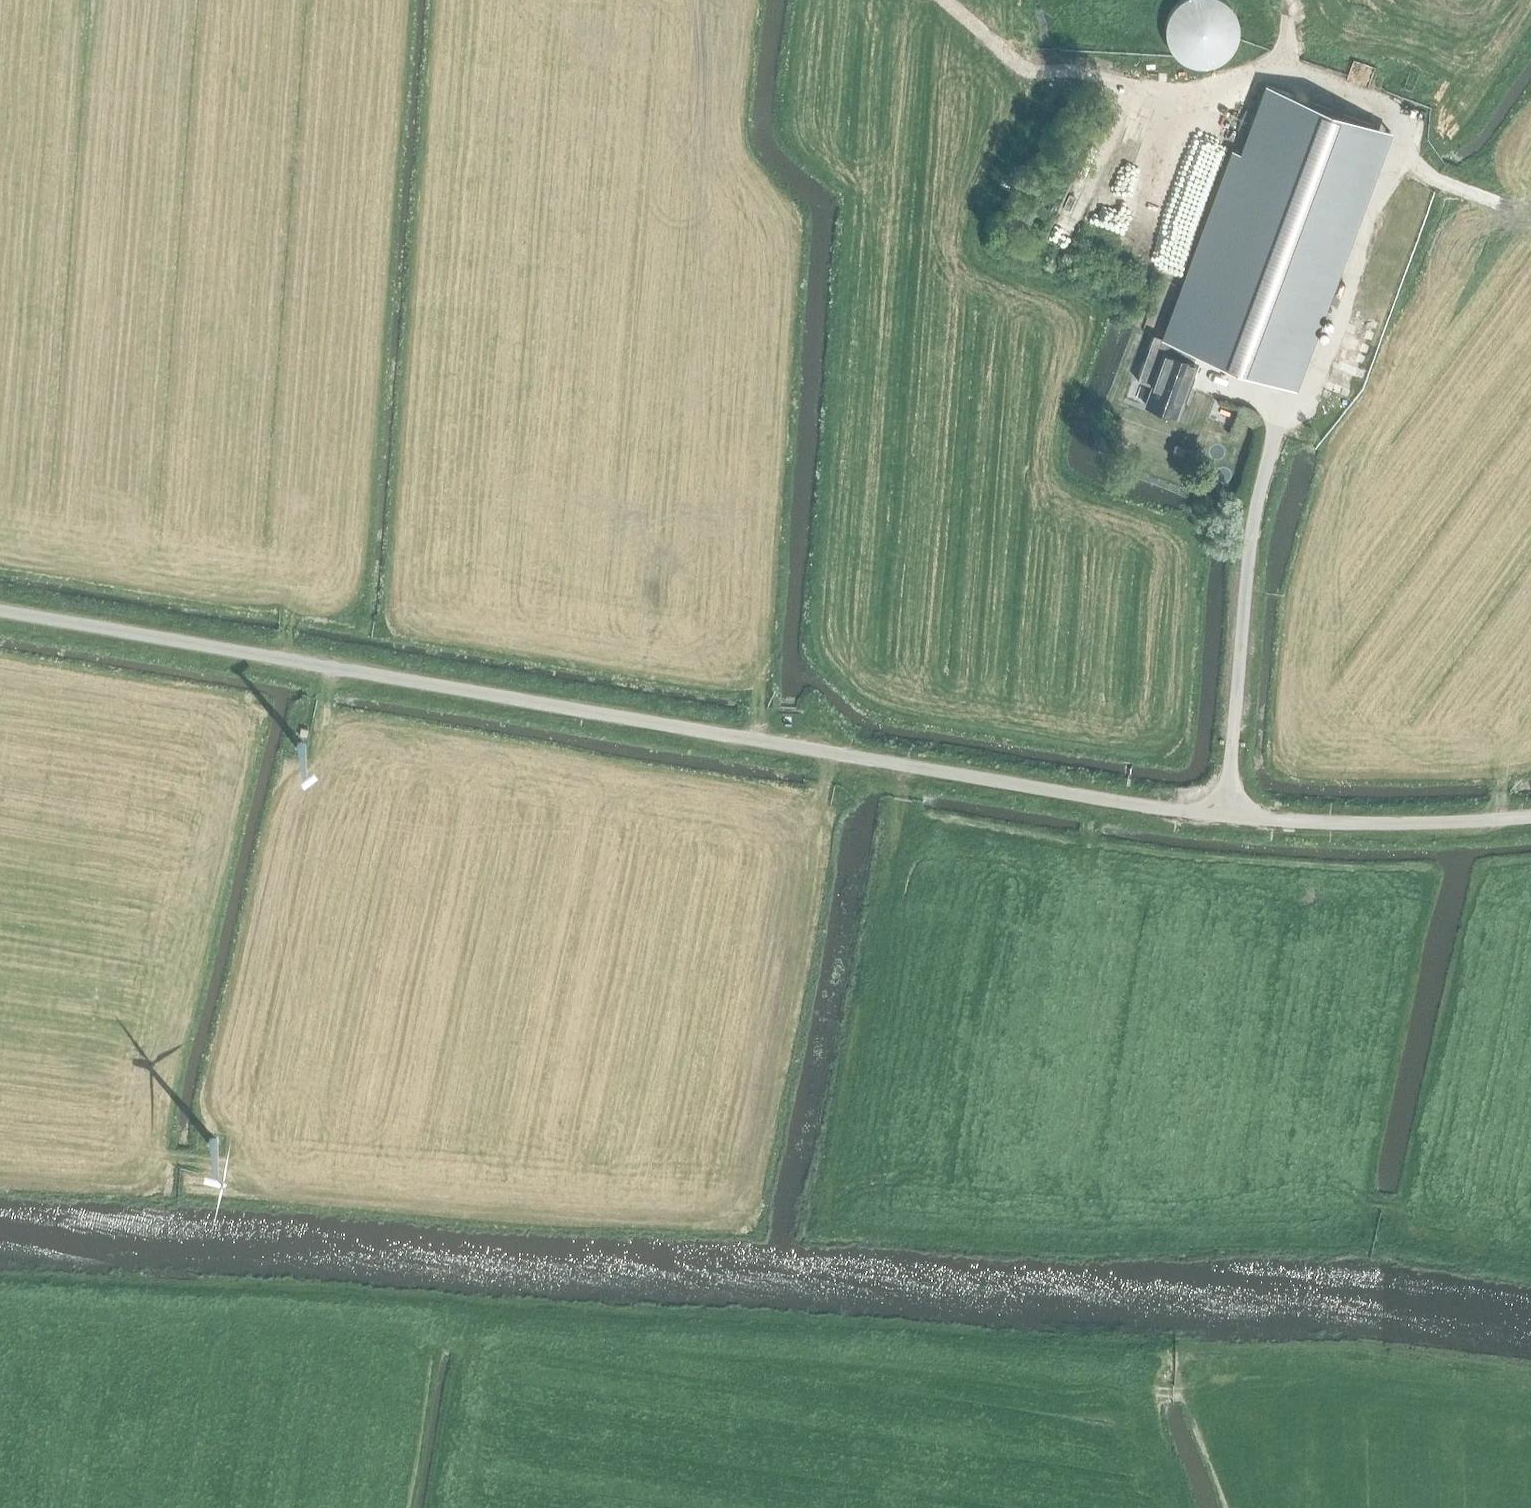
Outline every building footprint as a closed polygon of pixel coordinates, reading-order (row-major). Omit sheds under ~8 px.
[(1247,7),(1229,0),(1183,0),(1165,45),(1222,68),(1247,7)] [(1239,158),(1231,155),(1163,338),(1170,340),(1161,363),(1159,364),(1145,403),(1176,414),(1185,389),(1188,390),(1193,379),(1184,376),(1192,354),(1293,391),(1389,136),(1265,89),(1239,158)] [(795,716),(795,706),(784,705),(783,716),(795,716)]
